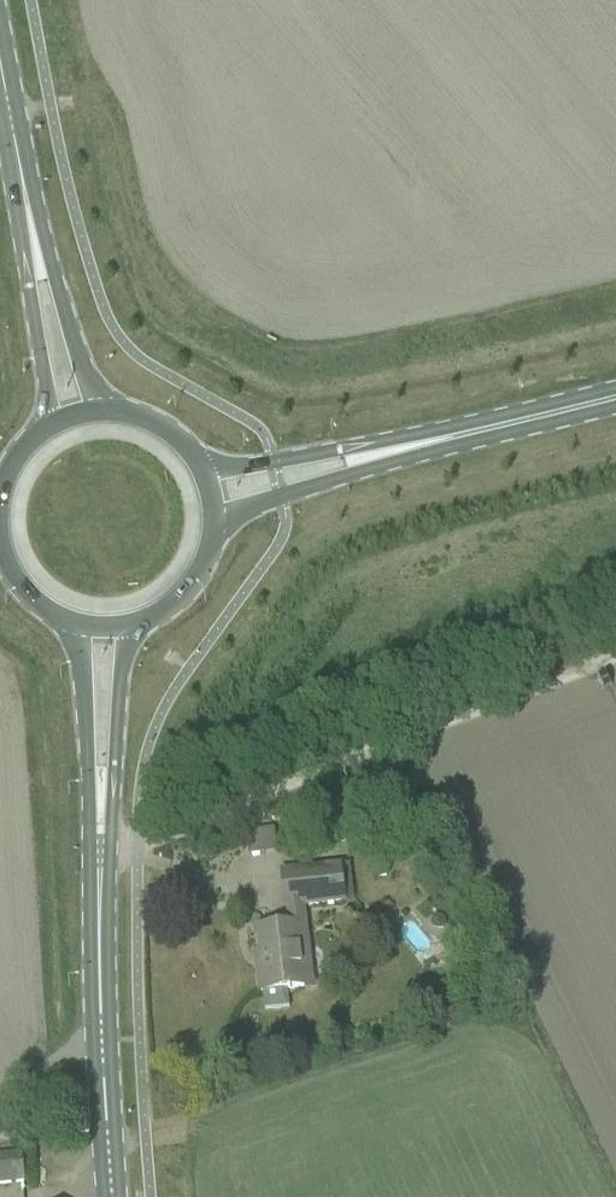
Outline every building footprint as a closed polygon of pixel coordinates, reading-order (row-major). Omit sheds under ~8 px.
[(290,927),(282,928),(258,931),(262,971),(257,971),(260,993),(313,987),(304,906),(343,902),(339,866),(282,872),(286,908),(288,908),(290,927)] [(23,1182),(21,1154),(0,1156),(0,1185),(23,1182)]
